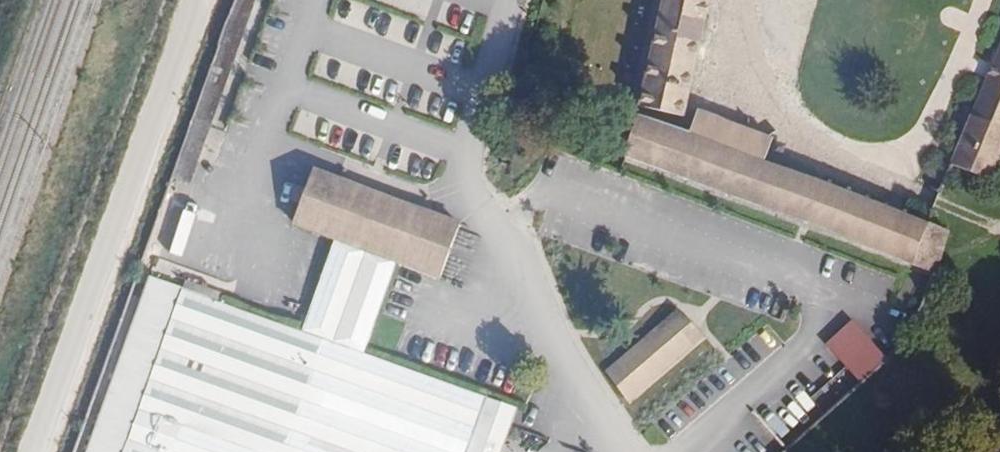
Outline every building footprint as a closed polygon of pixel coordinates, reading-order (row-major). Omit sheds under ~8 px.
[(172,179),(189,185),(255,0),(235,0),(172,179)] [(640,107),(687,116),(711,0),(663,0),(640,107)] [(948,188),(988,204),(999,175),(999,60),(948,188)] [(953,230),(931,222),(765,161),(774,138),(702,111),(692,135),(641,116),(626,155),(936,271),(953,230)] [(399,264),(440,276),(458,224),(315,172),(296,225),(337,241),(305,336),(153,279),(89,451),(507,451),(522,408),(367,356),(399,264)] [(703,337),(678,309),(605,374),(630,402),(703,337)] [(855,317),(826,343),(863,383),(891,358),(855,317)]
